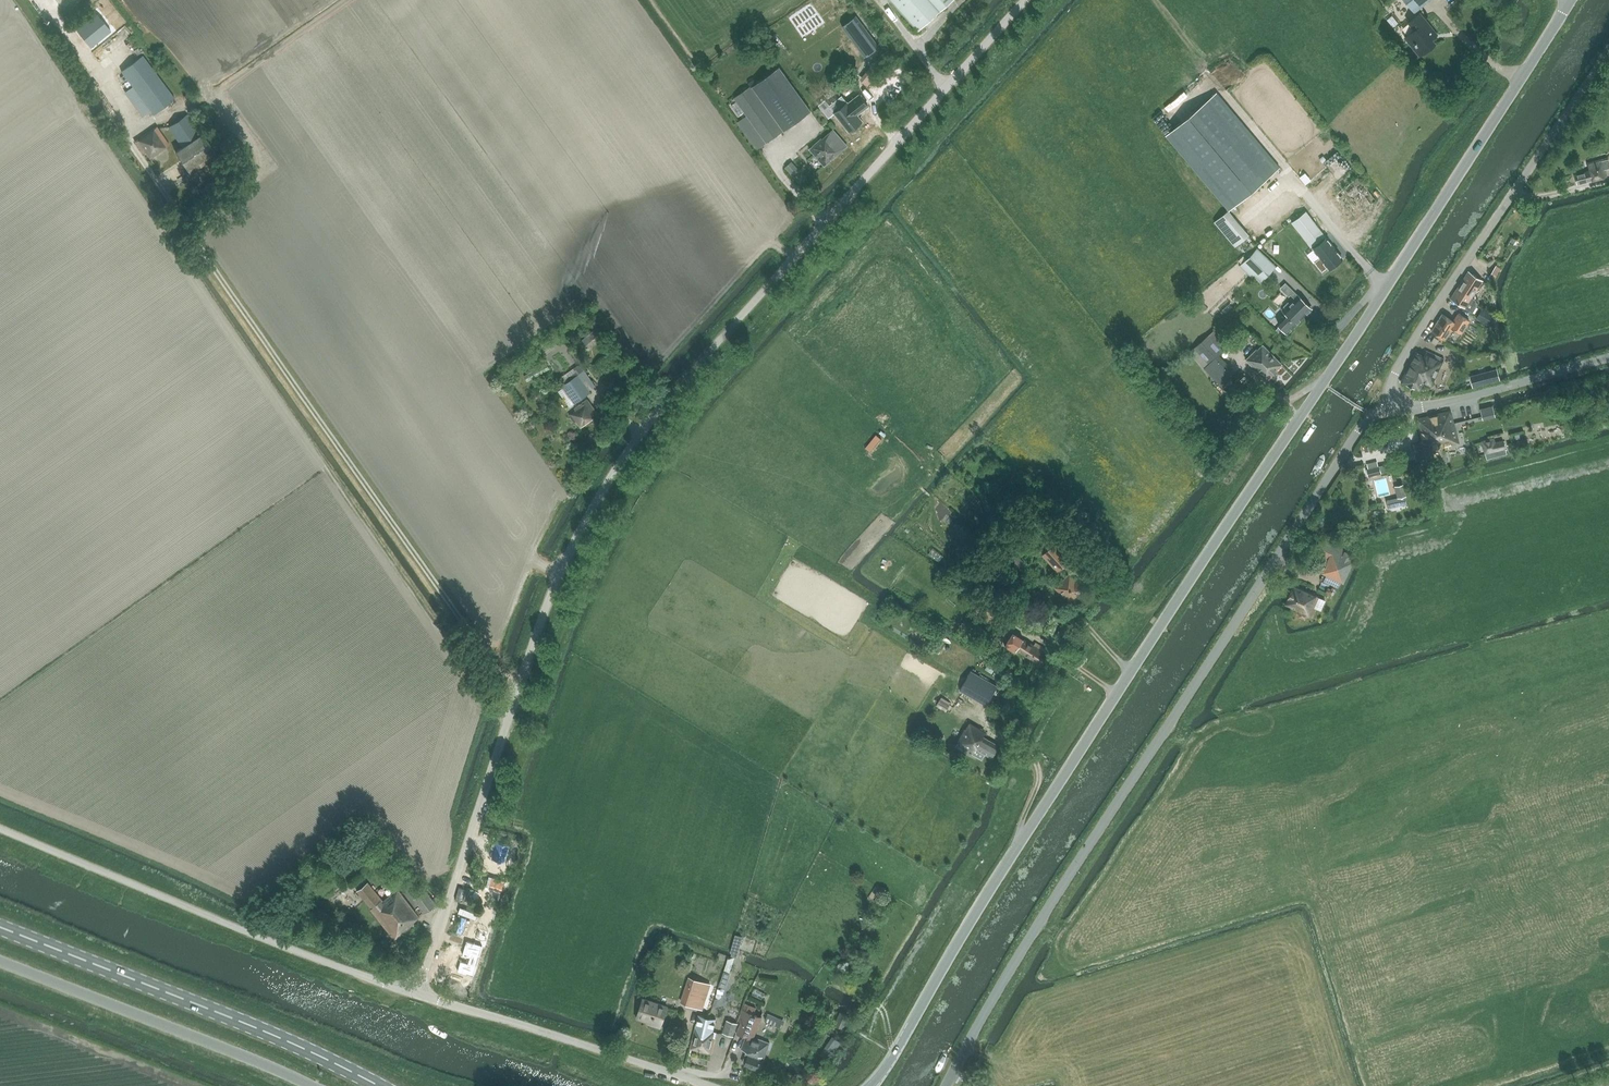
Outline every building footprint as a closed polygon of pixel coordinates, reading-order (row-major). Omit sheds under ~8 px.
[(919,31),(953,0),(890,0),(919,31)] [(1413,9),(1425,0),(1406,0),(1413,9)] [(1418,29),(1407,39),(1414,47),(1420,55),(1429,47),(1435,42),(1430,36),(1436,32),(1427,22),(1420,13),(1411,21),(1418,29)] [(856,15),(842,26),(865,56),(879,46),(856,15)] [(78,32),(90,46),(110,31),(98,16),(78,32)] [(154,114),(175,98),(143,55),(121,71),(131,84),(125,90),(145,115),(154,114)] [(879,57),(860,79),(867,85),(886,63),(879,57)] [(779,67),(752,86),(751,85),(734,97),(747,115),(738,121),(758,149),(784,130),(811,111),(779,67)] [(1166,135),(1229,210),(1280,167),(1216,92),(1166,135)] [(849,102),(834,113),(849,131),(863,120),(859,115),(867,109),(858,97),(850,104),(849,102)] [(1165,106),(1168,114),(1177,110),(1174,103),(1165,106)] [(112,107),(105,111),(109,118),(116,114),(112,107)] [(200,188),(228,169),(202,132),(200,134),(187,114),(168,127),(180,147),(175,150),(200,188)] [(166,147),(169,145),(157,127),(154,130),(153,128),(135,141),(142,151),(144,150),(151,158),(166,147)] [(1608,136),(1608,134),(1591,130),(1588,144),(1606,148),(1608,136)] [(824,166),(846,147),(832,131),(822,140),(820,138),(809,149),(824,166)] [(1338,171),(1354,165),(1350,154),(1334,160),(1338,171)] [(1574,176),(1576,185),(1606,176),(1604,170),(1608,168),(1608,161),(1608,159),(1588,164),(1590,172),(1574,176)] [(791,175),(797,170),(791,162),(785,168),(791,175)] [(1363,170),(1341,185),(1358,209),(1380,194),(1363,170)] [(1249,234),(1228,210),(1214,221),(1235,246),(1249,234)] [(1325,235),(1306,211),(1291,222),(1310,247),(1325,235)] [(1326,237),(1313,248),(1321,258),(1315,262),(1322,270),(1327,266),(1329,268),(1337,262),(1342,258),(1342,257),(1341,256),(1326,237)] [(1243,264),(1260,281),(1274,266),(1257,249),(1243,264)] [(1485,250),(1481,255),(1491,263),(1495,257),(1485,250)] [(1489,276),(1495,280),(1502,269),(1496,265),(1489,276)] [(1468,271),(1451,298),(1472,312),(1477,306),(1476,300),(1471,297),(1483,281),(1468,271)] [(1288,276),(1284,282),(1294,288),(1298,282),(1288,276)] [(1312,309),(1307,303),(1298,294),(1283,310),(1289,316),(1280,325),(1288,333),(1307,314),(1312,309)] [(1481,308),(1476,318),(1488,325),(1493,315),(1481,308)] [(1454,321),(1442,314),(1431,331),(1446,340),(1453,328),(1461,334),(1470,320),(1459,313),(1454,321)] [(582,348),(603,331),(596,323),(591,327),(593,330),(578,343),(582,348)] [(1288,333),(1280,325),(1275,330),(1283,338),(1288,333)] [(1189,352),(1204,368),(1230,344),(1216,328),(1189,352)] [(1267,379),(1282,364),(1262,344),(1247,359),(1267,379)] [(1431,385),(1443,359),(1426,351),(1424,355),(1416,352),(1401,382),(1419,390),(1424,382),(1431,385)] [(1204,368),(1220,386),(1224,383),(1223,381),(1230,374),(1226,377),(1221,371),(1218,373),(1212,367),(1218,361),(1207,371),(1204,368)] [(580,364),(560,379),(564,384),(562,385),(575,403),(591,392),(590,390),(596,386),(580,364)] [(1497,369),(1469,376),(1472,387),(1500,380),(1497,369)] [(581,428),(597,417),(586,400),(574,408),(576,410),(569,415),(574,423),(576,421),(581,428)] [(1414,454),(1458,442),(1449,411),(1417,420),(1423,442),(1412,445),(1414,454)] [(1563,423),(1566,434),(1575,431),(1572,421),(1563,423)] [(1487,458),(1506,453),(1503,441),(1495,442),(1494,438),(1482,441),(1487,458)] [(1513,441),(1515,449),(1529,446),(1527,438),(1513,441)] [(1366,469),(1369,478),(1382,474),(1379,465),(1378,466),(1377,461),(1367,464),(1368,468),(1366,469)] [(1317,544),(1312,553),(1324,558),(1327,560),(1321,572),(1326,574),(1341,581),(1343,582),(1353,560),(1352,559),(1352,549),(1341,543),(1344,537),(1319,539),(1317,544)] [(1058,571),(1068,561),(1053,545),(1043,555),(1058,571)] [(1070,602),(1084,589),(1071,574),(1056,588),(1070,602)] [(1308,616),(1317,595),(1294,585),(1284,605),(1308,616)] [(1049,650),(1036,642),(1034,645),(1013,632),(1004,646),(1012,651),(1014,648),(1018,651),(1040,664),(1049,650)] [(986,705),(998,685),(971,669),(959,690),(986,705)] [(946,711),(950,705),(940,698),(936,706),(946,711)] [(992,757),(998,746),(983,737),(985,733),(969,724),(964,734),(963,733),(957,745),(972,754),(972,753),(982,759),(985,753),(992,757)] [(509,841),(497,837),(493,853),(505,857),(509,841)] [(487,887),(502,892),(505,882),(490,877),(487,887)] [(398,889),(384,901),(383,901),(368,882),(357,891),(371,909),(370,909),(394,939),(415,923),(414,921),(419,916),(398,889)] [(425,913),(436,904),(424,890),(414,898),(425,913)] [(471,942),(462,973),(476,978),(486,946),(489,947),(494,931),(481,928),(477,944),(471,942)] [(731,928),(728,938),(734,940),(737,929),(731,928)] [(742,936),(736,935),(730,953),(732,953),(732,955),(736,957),(742,936)] [(724,971),(719,985),(725,987),(730,973),(724,971)] [(703,1009),(711,984),(688,976),(680,1001),(703,1009)] [(662,1028),(668,1007),(644,999),(638,1018),(653,1023),(651,1024),(662,1028)] [(754,1037),(760,1021),(762,1016),(754,1014),(756,1007),(745,1004),(743,1009),(742,1009),(738,1021),(739,1022),(735,1033),(747,1037),(742,1049),(751,1052),(746,1065),(760,1070),(770,1043),(754,1037)] [(843,1027),(848,1016),(840,1013),(836,1024),(843,1027)] [(717,1032),(702,1029),(705,1016),(698,1014),(696,1027),(690,1049),(712,1054),(717,1032)] [(765,1020),(782,1027),(785,1021),(768,1014),(765,1020)] [(727,1020),(723,1032),(733,1036),(737,1023),(727,1020)] [(726,1035),(723,1045),(729,1047),(733,1037),(726,1035)] [(828,1047),(822,1054),(830,1060),(835,1053),(834,1052),(841,1043),(837,1041),(836,1044),(833,1042),(828,1048),(828,1047)]
